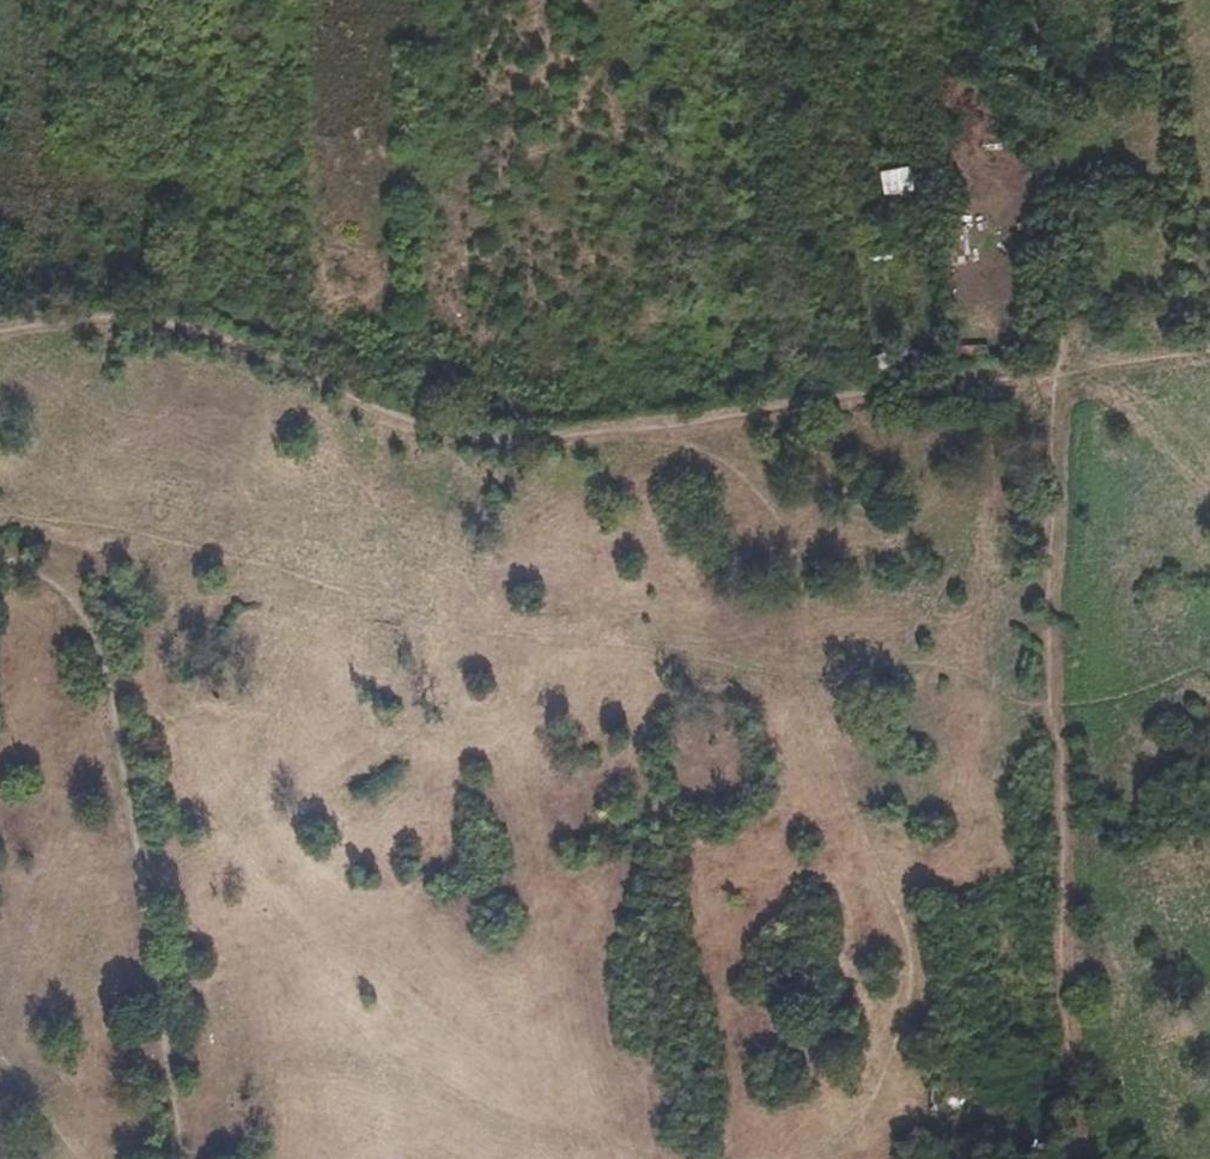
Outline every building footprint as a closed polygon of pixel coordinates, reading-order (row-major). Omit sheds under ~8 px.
[(984,1158),(1001,1158),(997,1141),(981,1144),(984,1158)]
